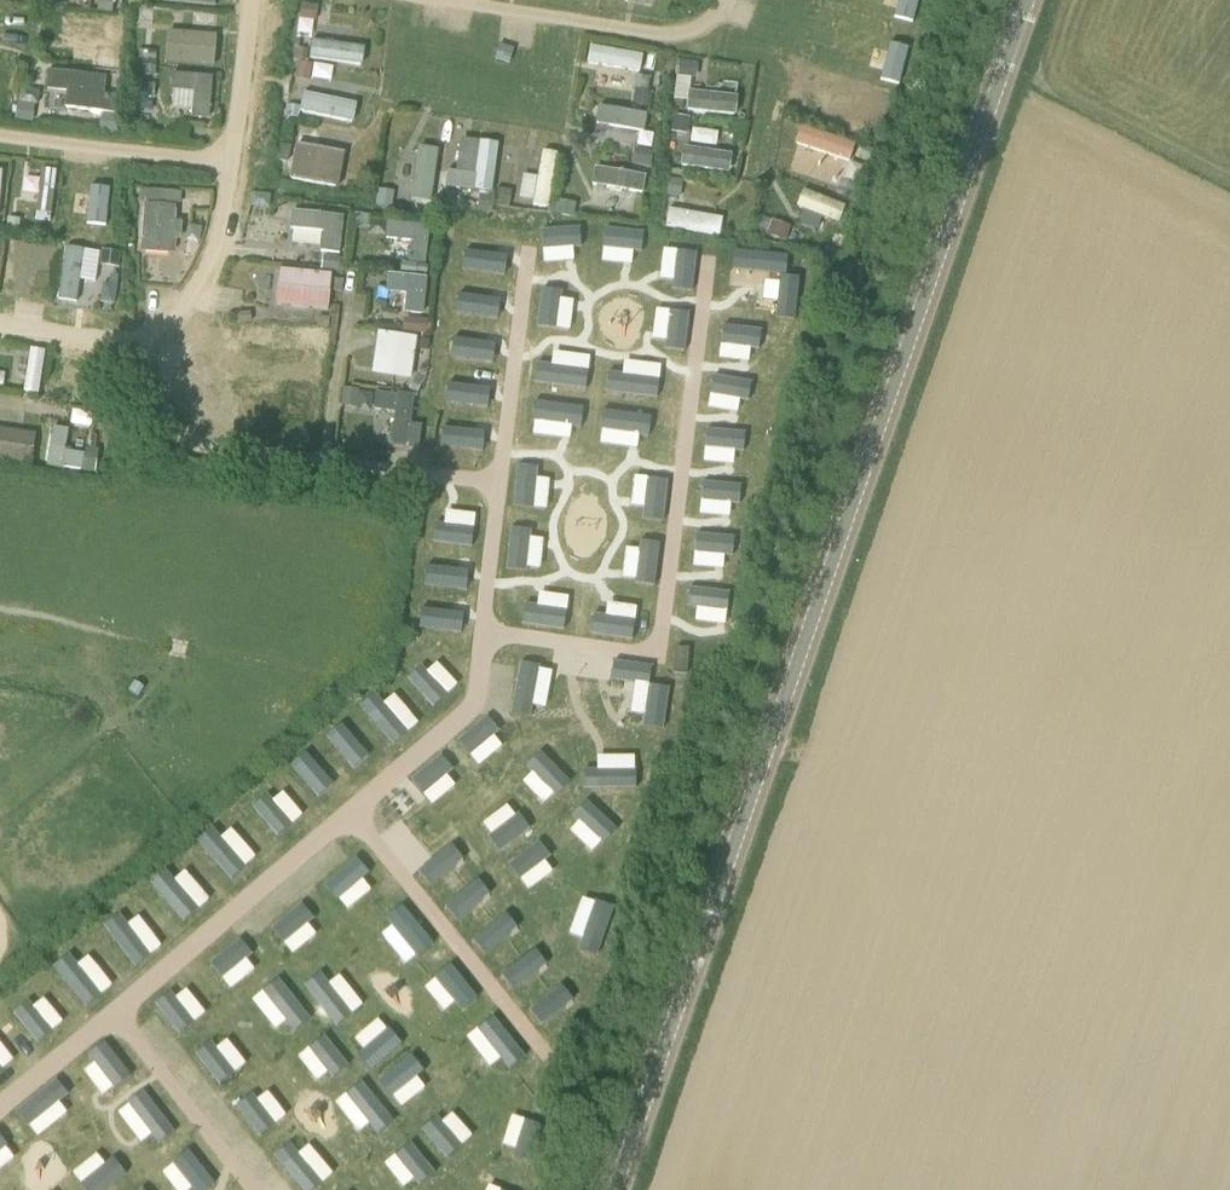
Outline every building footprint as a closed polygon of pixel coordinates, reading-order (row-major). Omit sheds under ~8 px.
[(905,30),(910,13),(870,0),(857,0),(852,14),(905,30)] [(306,35),(322,36),(324,9),(309,8),(306,35)] [(881,69),(892,47),(854,28),(848,41),(857,46),(853,55),(881,69)] [(320,41),(316,64),(369,71),(372,48),(320,41)] [(596,72),(651,76),(653,53),(598,49),(596,72)] [(700,85),(716,89),(720,69),(704,65),(700,85)] [(181,73),(181,110),(218,110),(219,73),(181,73)] [(311,91),(305,117),(360,129),(365,104),(311,91)] [(728,139),(729,121),(740,122),(741,93),(697,92),(695,138),(728,139)] [(655,136),(655,119),(628,119),(628,108),(604,108),(604,136),(655,136)] [(873,149),(824,135),(817,158),(846,166),(841,185),(861,190),(873,149)] [(470,140),(467,170),(482,171),(480,192),(499,194),(505,144),(470,140)] [(296,181),(344,190),(351,151),(303,143),(296,181)] [(689,169),(735,177),(739,154),(693,146),(689,169)] [(420,203),(441,205),(446,150),(425,148),(420,203)] [(558,208),(563,153),(549,152),(548,160),(533,159),(528,206),(558,208)] [(7,209),(11,167),(0,166),(0,209),(7,209)] [(608,175),(605,197),(650,205),(653,182),(608,175)] [(44,177),(44,221),(59,221),(59,177),(44,177)] [(420,200),(418,179),(405,179),(406,201),(420,200)] [(113,234),(114,181),(81,180),(80,233),(113,234)] [(259,191),(258,205),(276,207),(278,194),(259,191)] [(151,192),(150,253),(181,253),(182,192),(151,192)] [(840,221),(843,207),(804,198),(801,212),(840,221)] [(317,253),(346,254),(347,211),(295,209),(294,233),(318,234),(317,253)] [(674,232),(729,243),(733,222),(678,210),(674,232)] [(415,246),(415,260),(433,261),(433,225),(393,224),(393,245),(415,246)] [(87,282),(88,247),(71,247),(71,281),(87,282)] [(460,281),(508,282),(509,255),(461,254),(460,281)] [(663,298),(695,304),(702,266),(671,260),(663,298)] [(282,306),(334,306),(334,268),(283,267),(282,306)] [(743,271),(742,289),(788,293),(790,276),(743,271)] [(584,297),(586,278),(539,273),(538,292),(584,297)] [(411,316),(433,315),(431,274),(394,275),(395,296),(410,296),(411,316)] [(547,388),(600,398),(605,369),(584,365),(589,336),(572,333),(573,324),(554,321),(547,359),(552,360),(547,388)] [(382,330),(380,373),(420,374),(421,331),(382,330)] [(31,394),(49,395),(51,346),(33,346),(31,394)] [(500,376),(500,355),(450,354),(450,375),(500,376)] [(412,439),(417,398),(384,393),(382,406),(405,409),(401,438),(412,439)] [(620,423),(669,425),(670,403),(620,402),(620,423)] [(570,416),(569,451),(592,451),(592,416),(570,416)] [(54,421),(53,466),(83,467),(84,422),(54,421)] [(703,421),(703,434),(732,435),(732,449),(751,450),(752,422),(703,421)] [(17,457),(17,426),(0,426),(0,457),(17,457)] [(439,463),(475,464),(476,443),(440,441),(439,463)] [(594,466),(573,469),(575,484),(596,481),(594,466)] [(698,478),(695,497),(734,504),(738,486),(698,478)] [(610,480),(607,501),(657,507),(659,486),(610,480)] [(528,508),(525,523),(541,526),(543,511),(528,508)] [(571,537),(570,556),(583,557),(584,538),(571,537)] [(434,569),(460,570),(461,543),(435,542),(434,569)] [(711,566),(713,550),(698,548),(695,564),(711,566)] [(564,569),(556,604),(573,607),(581,573),(564,569)] [(634,606),(637,577),(610,574),(605,618),(626,620),(628,606),(634,606)] [(692,579),(689,596),(703,599),(706,581),(692,579)] [(467,627),(469,611),(421,605),(419,621),(467,627)] [(420,665),(406,678),(431,707),(445,694),(420,665)] [(621,672),(618,694),(629,696),(631,673),(621,672)] [(687,691),(688,676),(672,675),(671,691),(687,691)] [(520,690),(515,707),(531,711),(536,695),(520,690)] [(647,693),(646,709),(665,710),(665,693),(647,693)] [(374,694),(359,706),(393,746),(407,733),(374,694)] [(644,712),(642,729),(661,731),(663,714),(644,712)] [(339,723),(324,735),(345,760),(360,747),(339,723)] [(502,723),(493,734),(522,757),(531,746),(502,723)] [(304,752),(289,765),(310,789),(325,776),(304,752)] [(288,800),(303,787),(275,755),(260,768),(288,800)] [(533,762),(500,777),(512,803),(545,789),(533,762)] [(443,770),(418,786),(434,810),(459,794),(443,770)] [(613,786),(604,812),(625,819),(634,793),(613,786)] [(264,795),(249,808),(273,836),(288,823),(264,795)] [(477,843),(499,831),(487,810),(465,821),(477,843)] [(209,828),(194,841),(227,880),(243,867),(209,828)] [(571,878),(584,882),(588,871),(603,877),(616,841),(587,832),(571,878)] [(337,900),(369,874),(356,858),(324,885),(337,900)] [(193,864),(178,868),(182,883),(197,879),(193,864)] [(162,869),(146,882),(180,921),(195,908),(162,869)] [(576,936),(584,906),(560,900),(552,930),(576,936)] [(271,928),(284,943),(313,919),(301,904),(271,928)] [(417,957),(432,944),(401,906),(385,919),(417,957)] [(119,914),(103,926),(134,966),(150,954),(119,914)] [(210,963),(222,979),(252,955),(239,940),(210,963)] [(557,968),(550,984),(571,993),(588,954),(561,943),(551,966),(557,968)] [(378,964),(396,988),(414,973),(396,950),(378,964)] [(69,955),(53,967),(85,1006),(100,994),(69,955)] [(374,1005),(391,992),(369,963),(352,976),(374,1005)] [(269,965),(236,993),(245,1004),(278,976),(269,965)] [(461,1011),(476,998),(449,965),(434,978),(461,1011)] [(309,1020),(278,980),(262,992),(294,1032),(309,1020)] [(155,1006),(178,1035),(194,1023),(170,993),(155,1006)] [(28,1001),(13,1014),(37,1043),(52,1030),(28,1001)] [(56,1004),(43,1013),(52,1025),(65,1016),(56,1004)] [(347,1067),(323,1037),(308,1050),(332,1080),(347,1067)] [(195,1056),(218,1086),(234,1073),(211,1043),(195,1056)] [(103,1044),(88,1056),(114,1088),(129,1076),(103,1044)] [(56,1081),(17,1114),(29,1129),(68,1096),(56,1081)] [(393,1123),(361,1083),(345,1095),(377,1135),(393,1123)] [(142,1091),(126,1103),(157,1143),(173,1131),(142,1091)] [(275,1125),(252,1095),(236,1107),(259,1137),(275,1125)] [(512,1098),(489,1117),(508,1140),(531,1121),(512,1098)] [(468,1121),(481,1112),(473,1099),(459,1109),(468,1121)] [(486,1118),(474,1128),(487,1143),(499,1133),(486,1118)] [(288,1134),(299,1152),(319,1139),(308,1121),(288,1134)] [(289,1144),(274,1156),(302,1189),(314,1189),(322,1184),(289,1144)] [(433,1174),(409,1144),(394,1156),(418,1186),(433,1174)] [(172,1163),(193,1189),(206,1189),(214,1184),(188,1151),(172,1163)] [(112,1159),(79,1186),(82,1189),(105,1189),(124,1174),(112,1159)]
